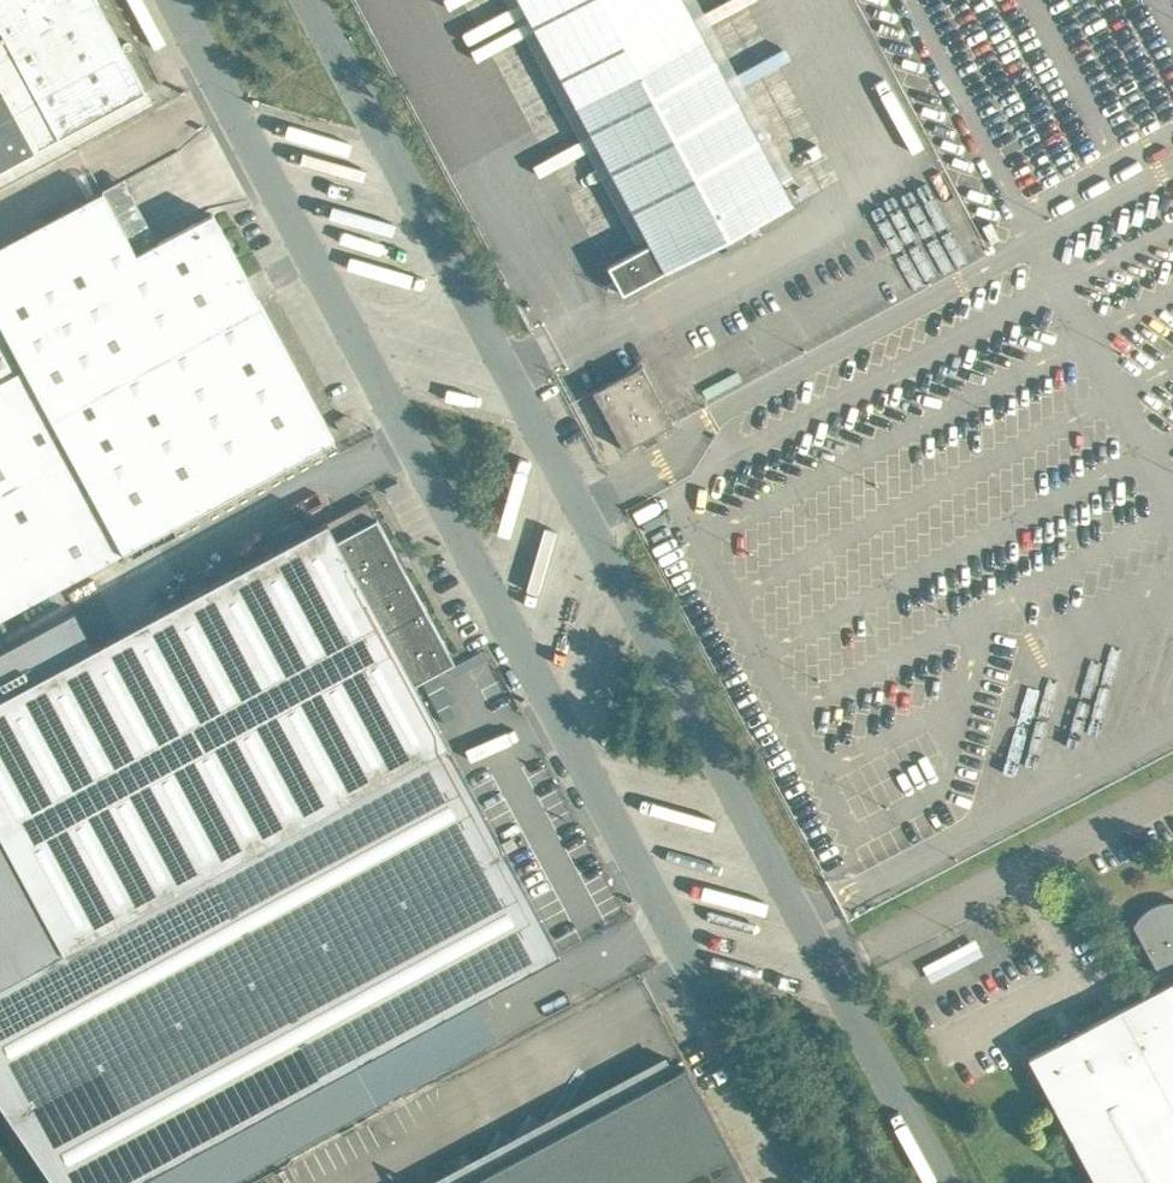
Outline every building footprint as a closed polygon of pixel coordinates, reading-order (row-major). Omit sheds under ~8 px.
[(0,27),(59,137),(146,90),(97,0),(0,0),(0,26),(0,27)] [(574,101),(702,33),(684,0),(520,0),(574,101)] [(59,137),(0,27),(0,169),(59,137)] [(793,202),(702,33),(574,101),(651,243),(665,270),(793,202)] [(269,317),(213,212),(137,253),(103,190),(0,245),(0,387),(28,373),(125,552),(335,439),(269,317)] [(665,270),(651,243),(608,265),(623,293),(665,270)] [(593,391),(624,449),(643,439),(647,446),(658,440),(654,433),(673,423),(642,365),(622,375),(619,369),(609,374),(613,380),(593,391)] [(125,552),(28,373),(0,387),(0,619),(125,552)] [(352,424),(346,414),(335,420),(341,430),(352,424)] [(303,475),(292,481),(297,492),(309,486),(303,475)] [(56,1182),(136,1182),(562,953),(415,684),(455,662),(367,500),(93,646),(75,612),(0,652),(0,1100),(56,1182)] [(1170,901),(1161,902),(1152,906),(1145,911),(1138,918),(1134,926),(1163,980),(1164,979),(1167,984),(1172,981),(1172,901),(1170,901)] [(989,925),(922,959),(901,970),(915,997),(1003,952),(989,925)] [(1167,984),(1030,1057),(1097,1182),(1172,1182),(1172,981),(1167,984)] [(685,1066),(665,1077),(658,1064),(436,1182),(748,1182),(685,1066)] [(1055,1129),(1050,1118),(1038,1124),(1044,1135),(1055,1129)]
